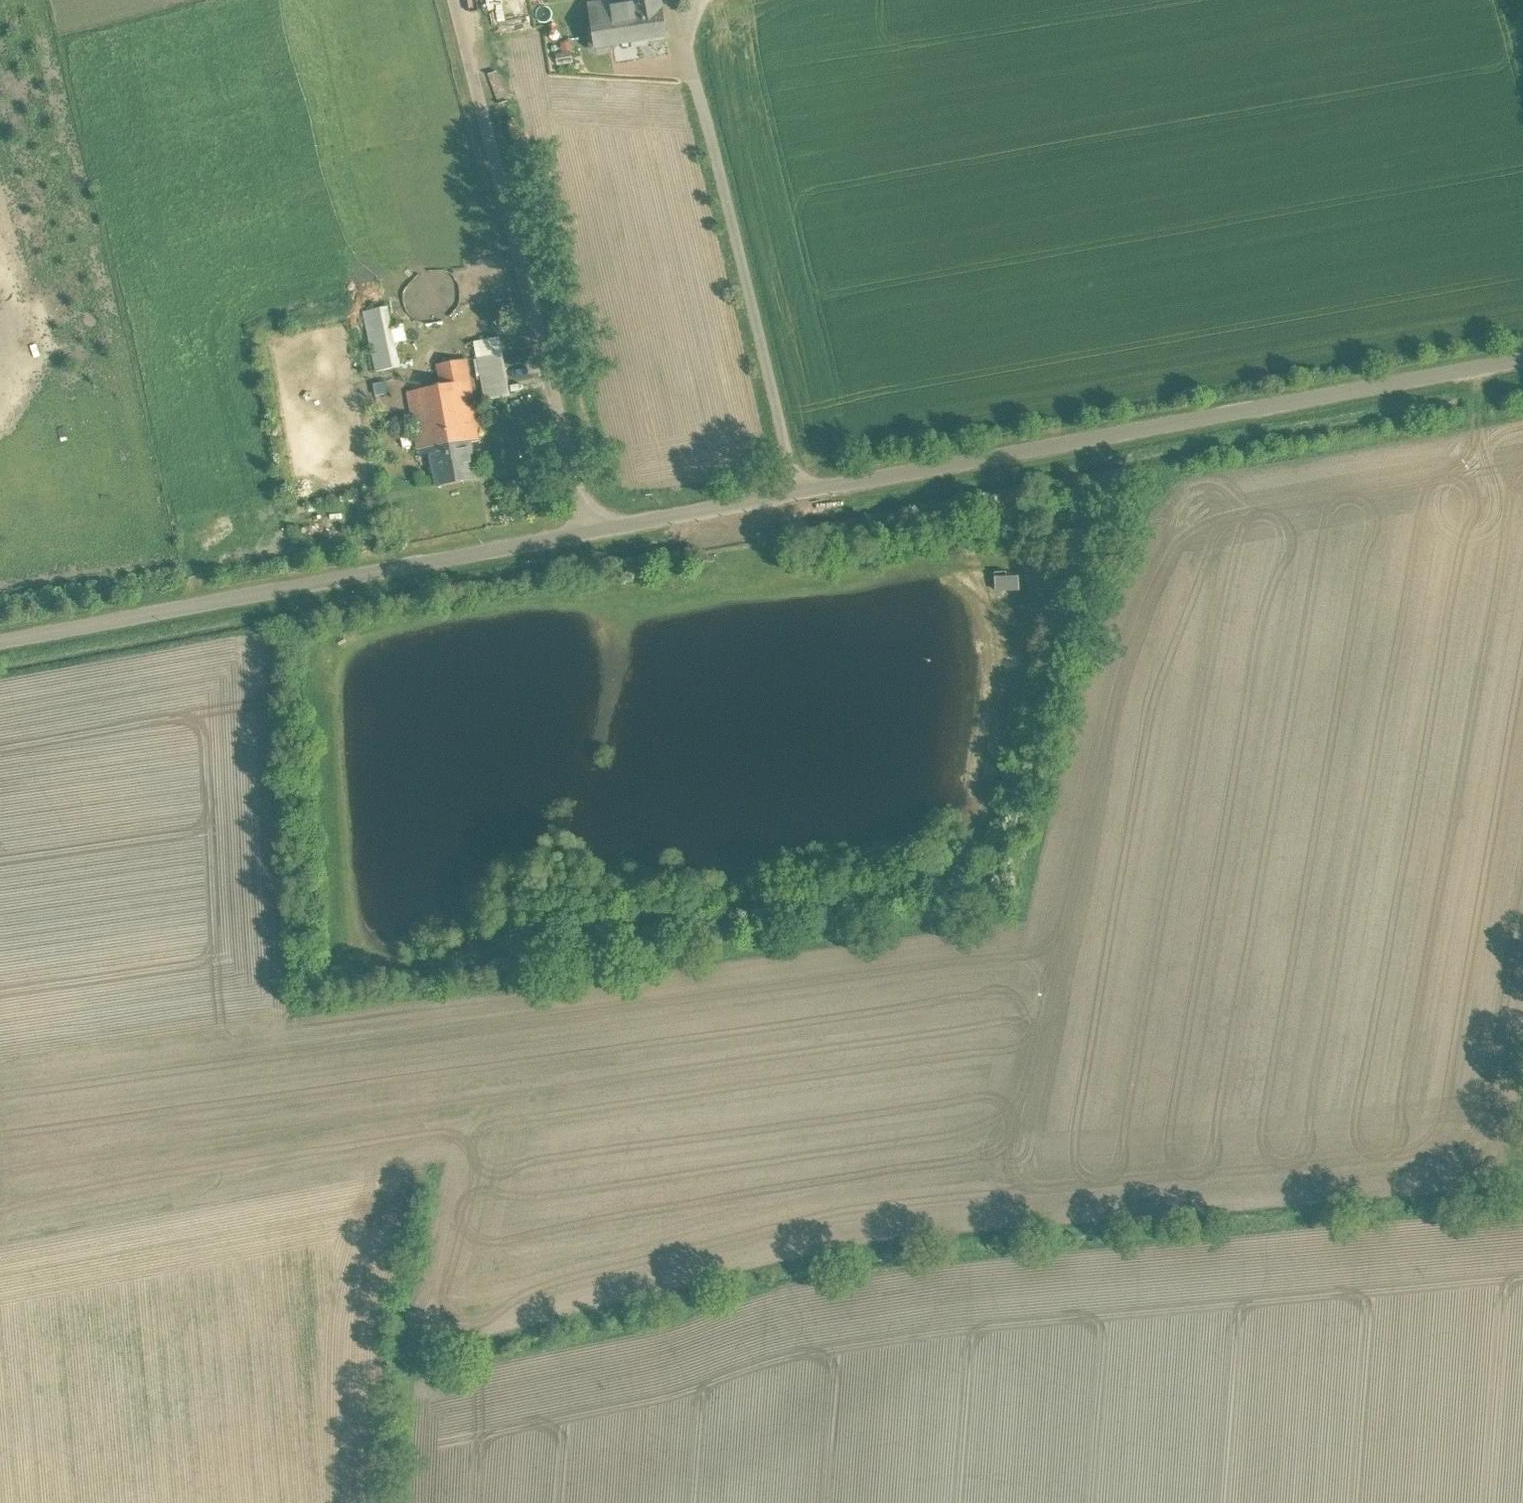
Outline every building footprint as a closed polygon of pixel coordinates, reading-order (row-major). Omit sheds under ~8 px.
[(672,39),(665,0),(619,0),(593,4),(600,51),(643,44),(672,39)] [(405,368),(392,307),(368,312),(381,373),(405,368)] [(516,396),(504,338),(478,343),(490,401),(516,396)] [(421,451),(431,449),(439,488),(484,479),(476,440),(487,438),(472,361),(439,368),(443,386),(410,392),(421,451)] [(996,573),(997,591),(1021,590),(1020,577),(1008,577),(1008,572),(996,573)]
